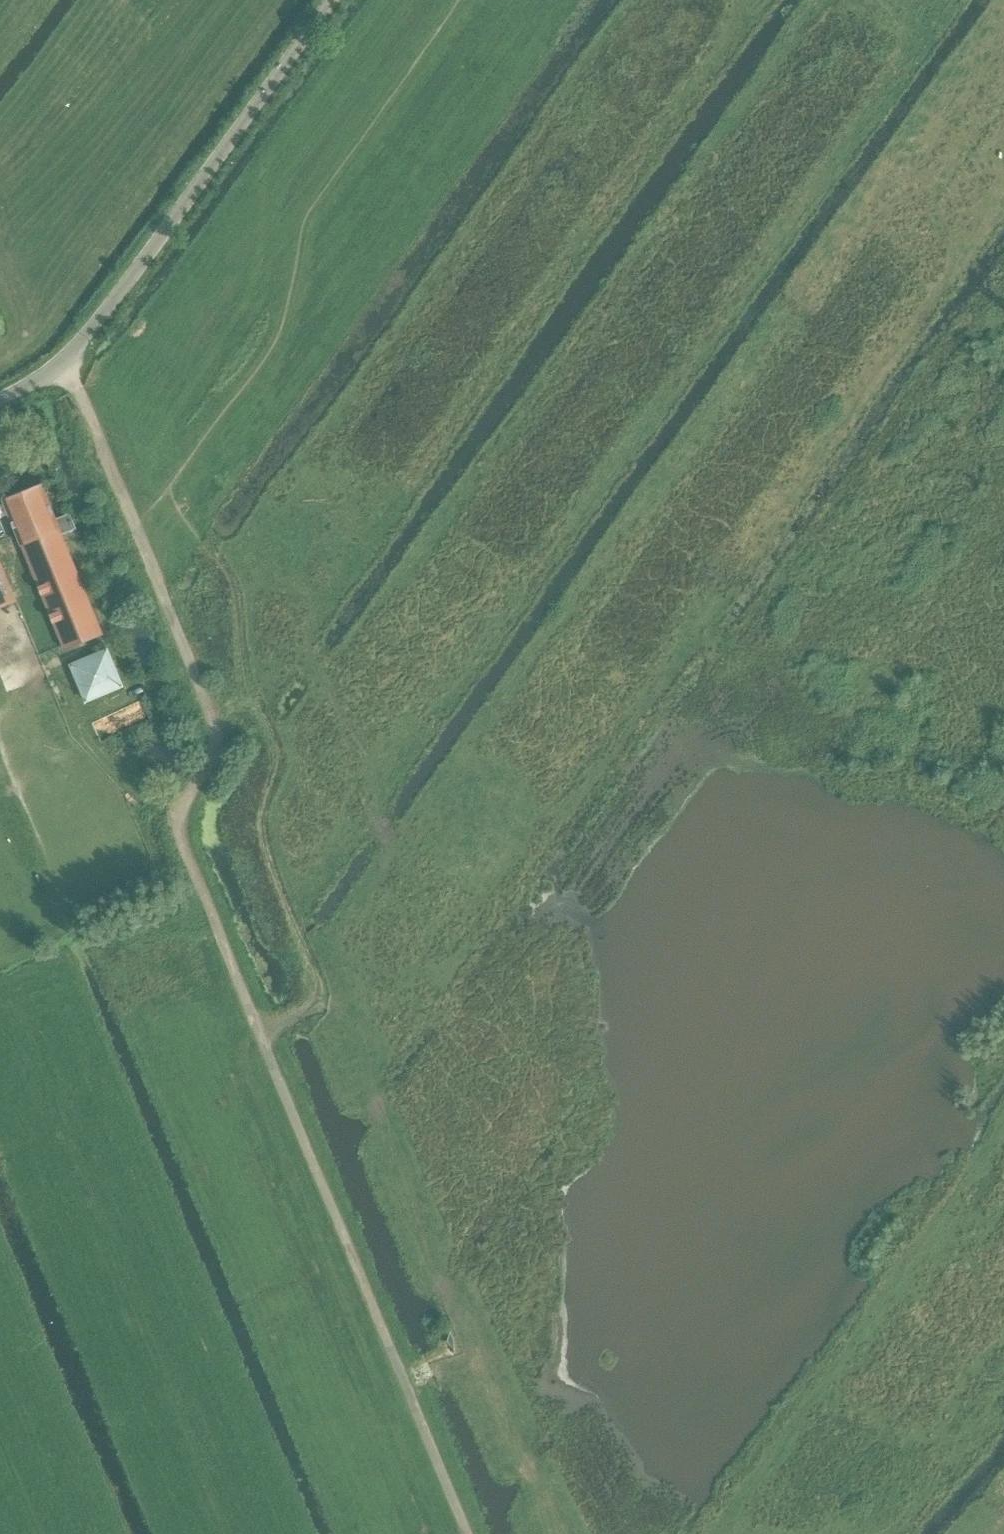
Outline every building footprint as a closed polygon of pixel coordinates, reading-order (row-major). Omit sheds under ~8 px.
[(3,501),(21,544),(64,649),(102,634),(61,533),(77,527),(70,512),(55,518),(41,485),(3,501)] [(0,562),(0,606),(15,600),(0,562)]
